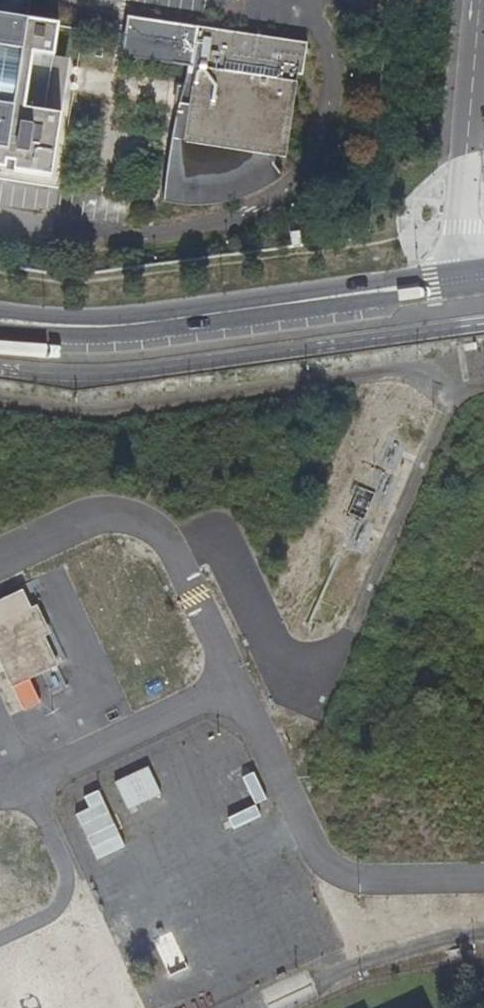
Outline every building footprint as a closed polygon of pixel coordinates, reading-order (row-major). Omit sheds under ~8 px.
[(270,175),(275,168),(264,156),(266,147),(275,148),(288,65),(292,65),(296,44),(116,16),(113,33),(115,34),(113,49),(163,57),(162,62),(185,66),(183,79),(174,129),(174,141),(175,152),(179,163),(186,173),(195,182),(205,188),(216,192),(228,194),(238,193),(244,191),(251,189),(262,183),(270,175)] [(48,191),(59,119),(34,116),(47,28),(0,20),(0,183),(48,191)] [(163,57),(113,49),(112,55),(162,62),(163,57)] [(174,141),(174,129),(183,79),(174,78),(165,128),(164,142),(165,153),(171,167),(179,179),(190,189),(201,196),(215,201),(227,202),(239,202),(253,198),(266,191),(277,182),(283,175),(275,168),(270,175),(262,183),(251,189),(244,191),(238,193),(228,194),(216,192),(205,188),(195,182),(186,173),(179,163),(175,152),(174,141)] [(11,686),(27,679),(55,666),(29,607),(0,621),(0,663),(11,686)] [(38,702),(27,679),(11,686),(21,710),(38,702)] [(131,805),(163,790),(151,764),(119,778),(131,805)] [(108,795),(81,804),(97,855),(124,847),(108,795)] [(470,990),(462,974),(453,978),(461,994),(470,990)]
